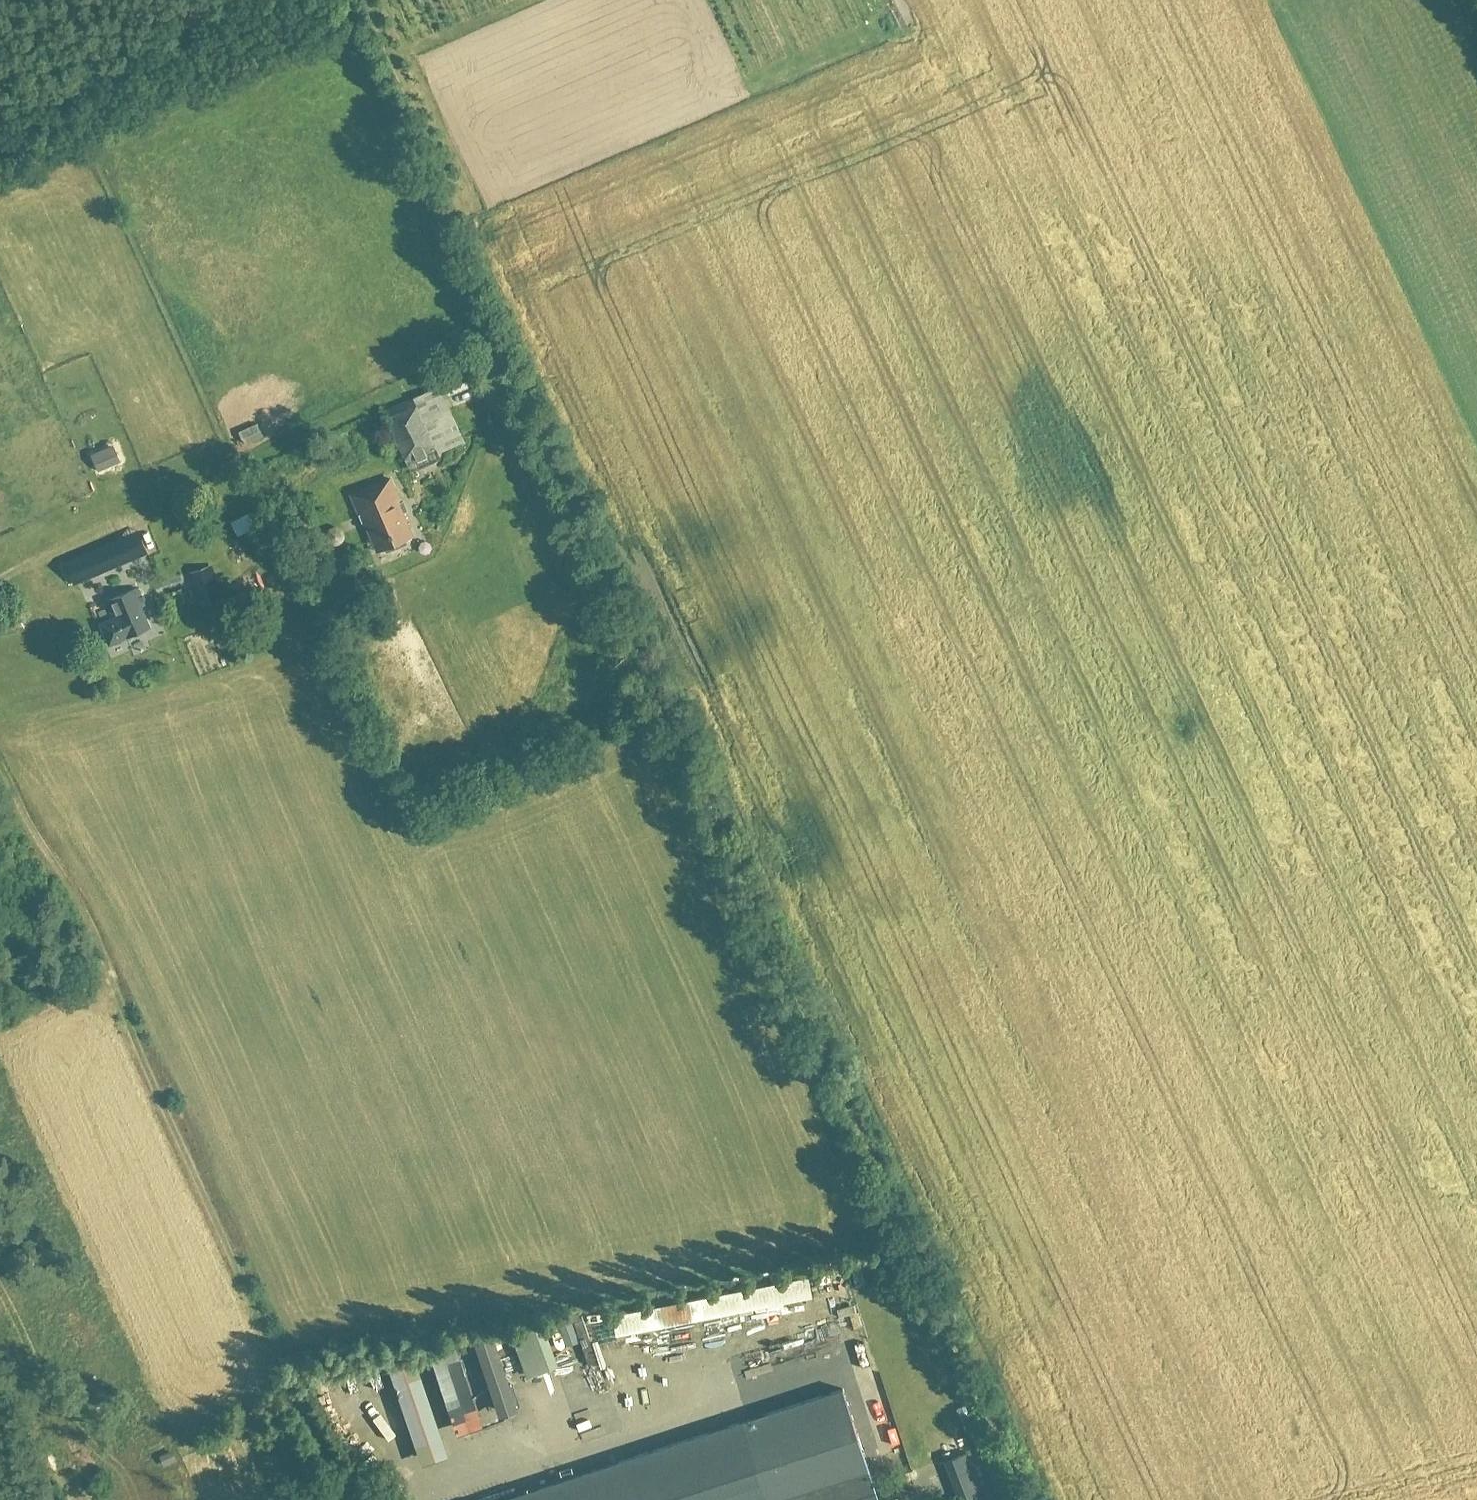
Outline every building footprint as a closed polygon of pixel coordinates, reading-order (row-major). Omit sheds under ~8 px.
[(438,388),(444,400),(477,385),(471,370),(438,384),(440,387),(438,388)] [(464,440),(444,400),(438,388),(383,415),(408,467),(464,440)] [(258,425),(239,433),(244,446),(262,437),(258,425)] [(402,532),(409,529),(399,504),(401,504),(400,502),(401,502),(391,479),(352,496),(364,524),(366,523),(374,543),(381,541),(386,553),(407,544),(402,532)] [(327,531),(324,538),(327,546),(335,550),(342,546),(346,540),(344,533),(336,528),(327,531)] [(75,584),(134,559),(148,553),(137,529),(124,535),(65,561),(75,584)] [(108,601),(115,618),(100,625),(109,645),(151,627),(142,607),(144,606),(137,588),(108,601)] [(780,1351),(801,1343),(795,1327),(774,1336),(780,1351)] [(531,1376),(564,1366),(568,1377),(588,1371),(584,1359),(564,1365),(558,1345),(545,1349),(549,1360),(529,1366),(531,1376)] [(413,1425),(497,1400),(489,1374),(405,1399),(413,1425)] [(842,1390),(745,1422),(506,1499),(878,1499),(842,1390)] [(944,1462),(959,1499),(999,1499),(979,1448),(944,1462)]
